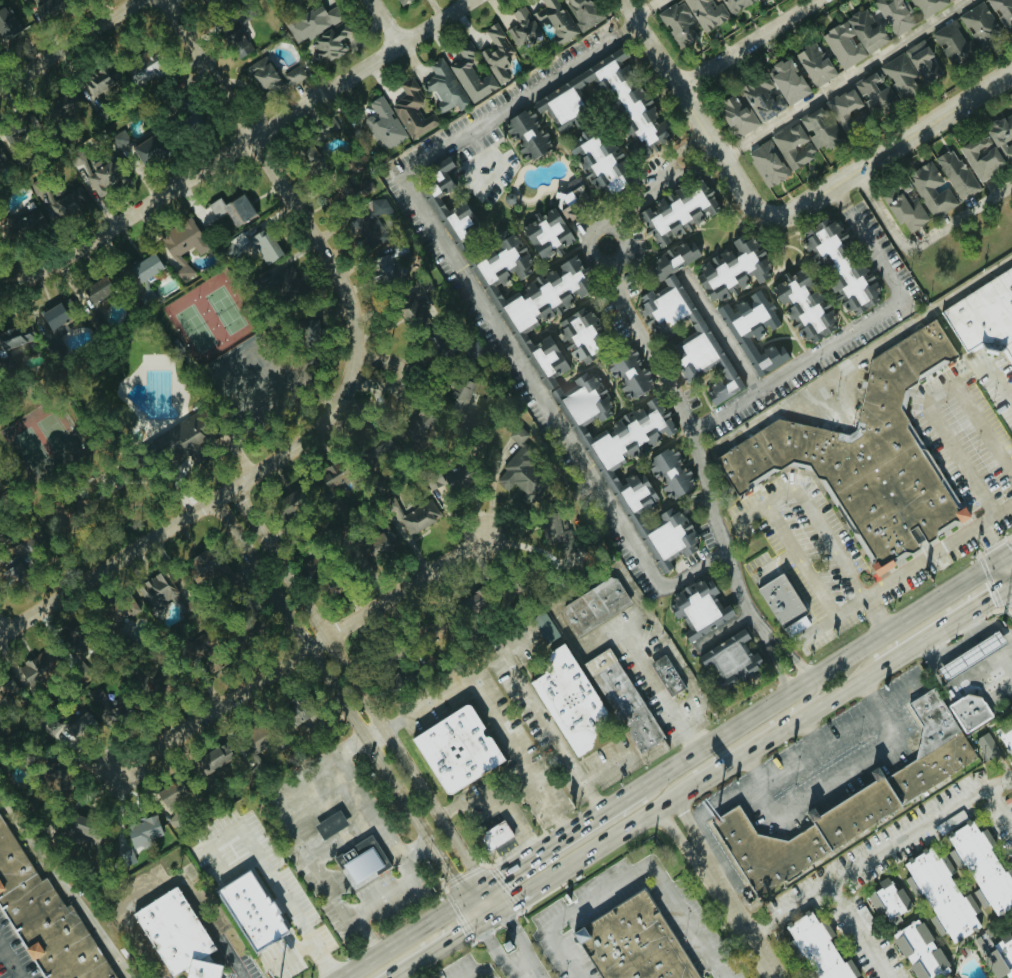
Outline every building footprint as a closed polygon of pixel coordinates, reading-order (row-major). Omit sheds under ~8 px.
[(42,20),(65,8),(61,0),(33,0),(32,1),(42,20)] [(601,19),(588,0),(530,0),(526,3),(555,48),(601,19)] [(698,40),(691,27),(694,25),(681,0),(656,14),(678,52),(698,40)] [(701,33),(728,18),(718,0),(682,0),(701,33)] [(729,15),(754,1),(753,1),(755,0),(720,0),(729,15)] [(872,3),(891,38),(913,26),(907,14),(909,12),(902,0),(877,0),(872,3)] [(920,20),(946,5),(944,0),(909,0),(920,20)] [(1011,31),(1011,0),(986,0),(1005,35),(1011,31)] [(957,16),(971,39),(964,43),(952,21),(930,33),(950,69),(1003,39),(982,2),(957,16)] [(4,40),(22,29),(7,4),(0,8),(0,33),(4,40)] [(505,30),(517,51),(541,38),(523,5),(510,13),(516,24),(505,30)] [(346,52),(340,38),(346,35),(333,8),(323,13),(320,6),(284,23),(295,46),(305,41),(317,66),(346,52)] [(841,71),(888,42),(877,23),(873,25),(864,8),(819,35),(841,71)] [(515,55),(496,22),(483,30),(490,44),(478,51),(497,85),(514,76),(505,61),(515,55)] [(468,103),(497,88),(488,70),(478,75),(472,64),(478,61),(468,41),(455,48),(461,58),(448,65),(468,103)] [(878,66),(898,101),(922,87),(923,87),(942,76),(922,41),(878,66)] [(835,76),(815,42),(793,55),(812,89),(835,76)] [(542,104),(551,118),(551,125),(556,134),(567,128),(568,121),(575,116),(607,120),(618,138),(627,139),(627,142),(621,145),(630,159),(641,161),(648,156),(650,143),(660,144),(670,138),(626,65),(630,63),(621,48),(590,66),(590,71),(582,71),(583,71),(574,77),(573,85),(542,104)] [(427,65),(433,76),(418,84),(425,95),(433,91),(439,102),(433,105),(438,115),(454,106),(456,111),(468,104),(441,57),(427,65)] [(757,122),(809,95),(788,57),(764,70),(767,76),(740,90),(757,122)] [(298,63),(276,76),(267,61),(246,72),(264,104),(308,80),(298,63)] [(118,81),(104,65),(86,82),(100,97),(118,81)] [(853,85),(873,119),(897,105),(877,71),(853,85)] [(388,105),(410,141),(438,123),(432,113),(424,118),(417,107),(425,102),(411,79),(398,87),(404,96),(388,105)] [(824,102),(841,134),(861,123),(857,116),(850,119),(847,113),(861,106),(851,88),(824,102)] [(759,124),(738,93),(714,109),(735,140),(759,124)] [(368,103),(374,114),(361,122),(379,153),(406,138),(381,95),(368,103)] [(799,117),(809,136),(808,137),(814,150),(823,145),(825,150),(841,142),(823,105),(799,117)] [(552,147),(530,107),(501,124),(523,164),(552,147)] [(977,183),(1007,165),(1006,164),(1011,160),(1011,116),(1010,113),(982,130),(984,133),(958,149),(977,183)] [(770,137),(790,172),(815,157),(796,123),(770,137)] [(566,183),(578,211),(599,202),(597,199),(623,187),(612,164),(621,159),(617,150),(613,152),(609,143),(599,147),(594,136),(576,145),(583,159),(581,159),(590,179),(584,183),(581,176),(566,183)] [(130,146),(139,166),(166,154),(161,142),(154,145),(150,137),(130,146)] [(744,155),(766,189),(789,174),(767,140),(744,155)] [(977,192),(953,148),(934,158),(959,203),(977,192)] [(114,181),(105,156),(80,165),(89,190),(114,181)] [(479,233),(461,201),(451,207),(444,195),(454,189),(444,171),(453,166),(447,156),(425,169),(434,184),(425,190),(442,219),(450,215),(453,221),(447,224),(458,244),(479,233)] [(956,204),(945,185),(944,186),(929,161),(905,174),(930,219),(956,204)] [(326,199),(332,208),(352,195),(341,178),(330,186),(335,193),(326,199)] [(896,226),(902,223),(907,233),(928,222),(904,179),(892,186),(894,189),(880,197),(896,226)] [(63,188),(46,197),(59,221),(91,204),(80,184),(65,193),(63,188)] [(218,198),(206,205),(215,219),(212,220),(221,236),(253,216),(240,195),(222,206),(218,198)] [(360,255),(383,241),(376,230),(396,218),(383,197),(340,221),(360,255)] [(565,223),(576,217),(568,204),(558,211),(565,223)] [(13,239),(45,229),(38,208),(6,218),(13,239)] [(519,229),(538,261),(556,250),(557,252),(574,242),(554,210),(532,223),(531,221),(519,229)] [(192,247),(197,256),(208,250),(190,218),(156,238),(181,281),(192,275),(180,254),(192,247)] [(862,261),(855,265),(835,223),(829,225),(827,221),(800,233),(816,267),(819,265),(842,315),(850,311),(852,315),(881,301),(862,261)] [(250,245),(263,266),(280,256),(262,229),(244,240),(240,233),(231,239),(239,252),(250,245)] [(474,264),(542,383),(567,369),(548,336),(538,342),(534,340),(539,318),(544,319),(551,315),(552,315),(590,293),(577,272),(586,267),(580,265),(574,255),(528,282),(525,295),(515,293),(506,298),(500,297),(508,267),(516,281),(533,271),(512,234),(482,252),(479,261),(474,264)] [(707,303),(729,296),(752,278),(756,284),(762,282),(769,276),(761,254),(749,237),(732,242),(715,255),(713,256),(700,266),(701,271),(694,277),(697,285),(705,296),(707,303)] [(744,387),(691,309),(686,311),(675,294),(679,292),(673,273),(700,254),(691,241),(673,247),(647,264),(654,287),(635,300),(639,314),(662,348),(668,346),(671,355),(675,361),(677,368),(684,366),(691,376),(709,370),(714,377),(716,384),(704,392),(710,410),(744,387)] [(367,262),(369,280),(381,278),(391,299),(396,297),(397,309),(409,334),(427,326),(426,320),(422,312),(432,307),(426,295),(426,292),(431,289),(422,270),(407,272),(405,273),(399,274),(398,264),(407,260),(405,244),(367,262)] [(128,266),(135,283),(162,272),(154,254),(128,266)] [(794,268),(767,291),(780,306),(777,308),(810,348),(840,323),(794,268)] [(944,312),(1011,268),(1011,365),(996,341),(973,356),(944,312)] [(754,379),(788,360),(781,345),(773,350),(771,345),(759,351),(753,340),(780,326),(760,291),(727,309),(724,304),(715,309),(754,379)] [(20,344),(24,355),(34,351),(29,340),(40,336),(49,360),(64,354),(57,337),(69,332),(59,306),(0,330),(0,352),(20,344)] [(95,337),(109,330),(99,308),(85,315),(95,337)] [(556,324),(559,329),(549,336),(568,367),(582,358),(583,360),(604,346),(580,308),(556,324)] [(716,457),(739,495),(788,464),(814,471),(880,574),(895,564),(895,563),(960,522),(962,524),(973,517),(966,505),(964,507),(904,412),(910,386),(959,355),(935,318),(872,358),(856,429),(849,434),(778,418),(716,457)] [(653,388),(635,349),(604,363),(622,402),(653,388)] [(573,427),(593,416),(596,422),(616,411),(595,375),(584,381),(581,375),(571,381),(575,388),(567,392),(567,393),(557,398),(573,427)] [(600,471),(664,439),(664,438),(678,432),(667,409),(661,412),(655,400),(604,425),(608,433),(587,444),(600,471)] [(436,427),(424,411),(400,430),(412,445),(436,427)] [(537,498),(546,478),(534,473),(538,465),(527,461),(530,454),(520,450),(528,432),(511,425),(505,439),(515,443),(497,486),(508,491),(510,487),(537,498)] [(692,485),(671,445),(643,460),(665,500),(692,485)] [(441,501),(471,489),(460,463),(423,479),(428,491),(436,487),(441,501)] [(629,514),(656,499),(640,470),(616,483),(618,487),(615,489),(629,514)] [(440,517),(429,499),(410,511),(400,494),(384,504),(405,538),(440,517)] [(568,525),(558,526),(557,513),(541,515),(543,543),(570,540),(568,525)] [(389,541),(380,524),(349,540),(359,558),(389,541)] [(194,584),(219,570),(207,550),(182,564),(194,584)] [(34,571),(19,551),(16,553),(18,555),(4,565),(17,583),(34,571)] [(315,571),(307,561),(296,569),(304,580),(315,571)] [(149,613),(180,597),(166,569),(135,585),(149,613)] [(616,572),(635,601),(577,640),(562,617),(565,605),(616,572)] [(780,573),(804,612),(779,627),(755,589),(780,573)] [(733,616),(727,604),(720,608),(713,595),(716,593),(707,575),(667,598),(673,607),(671,608),(684,630),(680,632),(686,642),(733,616)] [(542,644),(557,637),(544,611),(530,618),(542,644)] [(745,624),(766,660),(713,691),(692,655),(745,624)] [(74,662),(88,649),(69,628),(55,641),(74,662)] [(995,628),(1004,643),(964,669),(982,698),(969,706),(964,699),(952,679),(944,685),(933,668),(995,628)] [(179,647),(185,647),(185,655),(201,655),(202,632),(179,631),(179,647)] [(559,642),(611,720),(592,732),(589,748),(574,757),(528,680),(538,674),(546,651),(559,642)] [(612,648),(667,739),(641,755),(586,663),(612,648)] [(47,650),(15,665),(26,687),(58,672),(47,650)] [(665,652),(687,688),(672,698),(650,662),(665,652)] [(125,679),(147,685),(151,671),(129,665),(125,679)] [(16,694),(6,673),(0,676),(0,700),(16,694)] [(711,823),(759,897),(830,850),(831,852),(903,806),(902,804),(978,756),(934,689),(911,704),(923,727),(916,758),(886,778),(884,775),(813,822),(814,824),(788,841),(757,834),(740,805),(711,823)] [(950,708),(964,699),(969,706),(982,698),(993,715),(965,732),(950,708)] [(463,704),(499,760),(447,793),(411,736),(463,704)] [(72,732),(80,726),(85,734),(96,728),(86,712),(66,723),(72,732)] [(1008,757),(1011,755),(1011,727),(996,736),(1008,757)] [(983,761),(998,754),(988,732),(973,738),(983,761)] [(189,759),(195,777),(231,763),(224,746),(189,759)] [(51,771),(51,763),(38,762),(37,787),(69,789),(70,772),(51,771)] [(158,807),(185,797),(179,780),(152,790),(158,807)] [(335,810),(345,825),(323,839),(314,825),(335,810)] [(58,879),(121,977),(54,977),(0,894),(0,813),(1,813),(46,880),(58,879)] [(121,827),(131,853),(152,846),(149,839),(160,835),(153,814),(137,820),(137,821),(121,827)] [(992,918),(1011,907),(1011,873),(1009,867),(1003,871),(981,830),(977,832),(971,821),(946,835),(992,918)] [(500,824),(508,840),(484,854),(475,839),(500,824)] [(917,890),(952,944),(979,927),(971,915),(978,911),(966,893),(961,897),(947,876),(953,872),(942,854),(936,858),(928,846),(901,864),(908,876),(903,879),(912,893),(917,890)] [(369,847),(382,867),(354,885),(342,865),(369,847)] [(248,870),(288,931),(256,952),(217,891),(248,870)] [(900,888),(894,891),(886,877),(876,883),(879,888),(865,896),(875,914),(880,911),(886,921),(911,907),(900,888)] [(221,977),(226,977),(183,977),(184,971),(173,977),(170,977),(131,914),(177,885),(217,950),(203,959),(224,963),(221,977)] [(697,976),(693,977),(599,977),(569,932),(639,887),(697,976)] [(971,893),(980,909),(986,905),(977,889),(971,893)] [(857,976),(848,959),(840,963),(827,939),(832,936),(825,922),(817,926),(810,912),(785,925),(813,977),(853,977),(857,976)] [(928,917),(937,937),(943,934),(934,915),(928,917)] [(918,918),(889,935),(914,977),(925,977),(946,966),(918,918)] [(1011,968),(1011,934),(1009,936),(1007,933),(990,944),(986,936),(973,944),(994,977),(996,977),(1011,968)]
